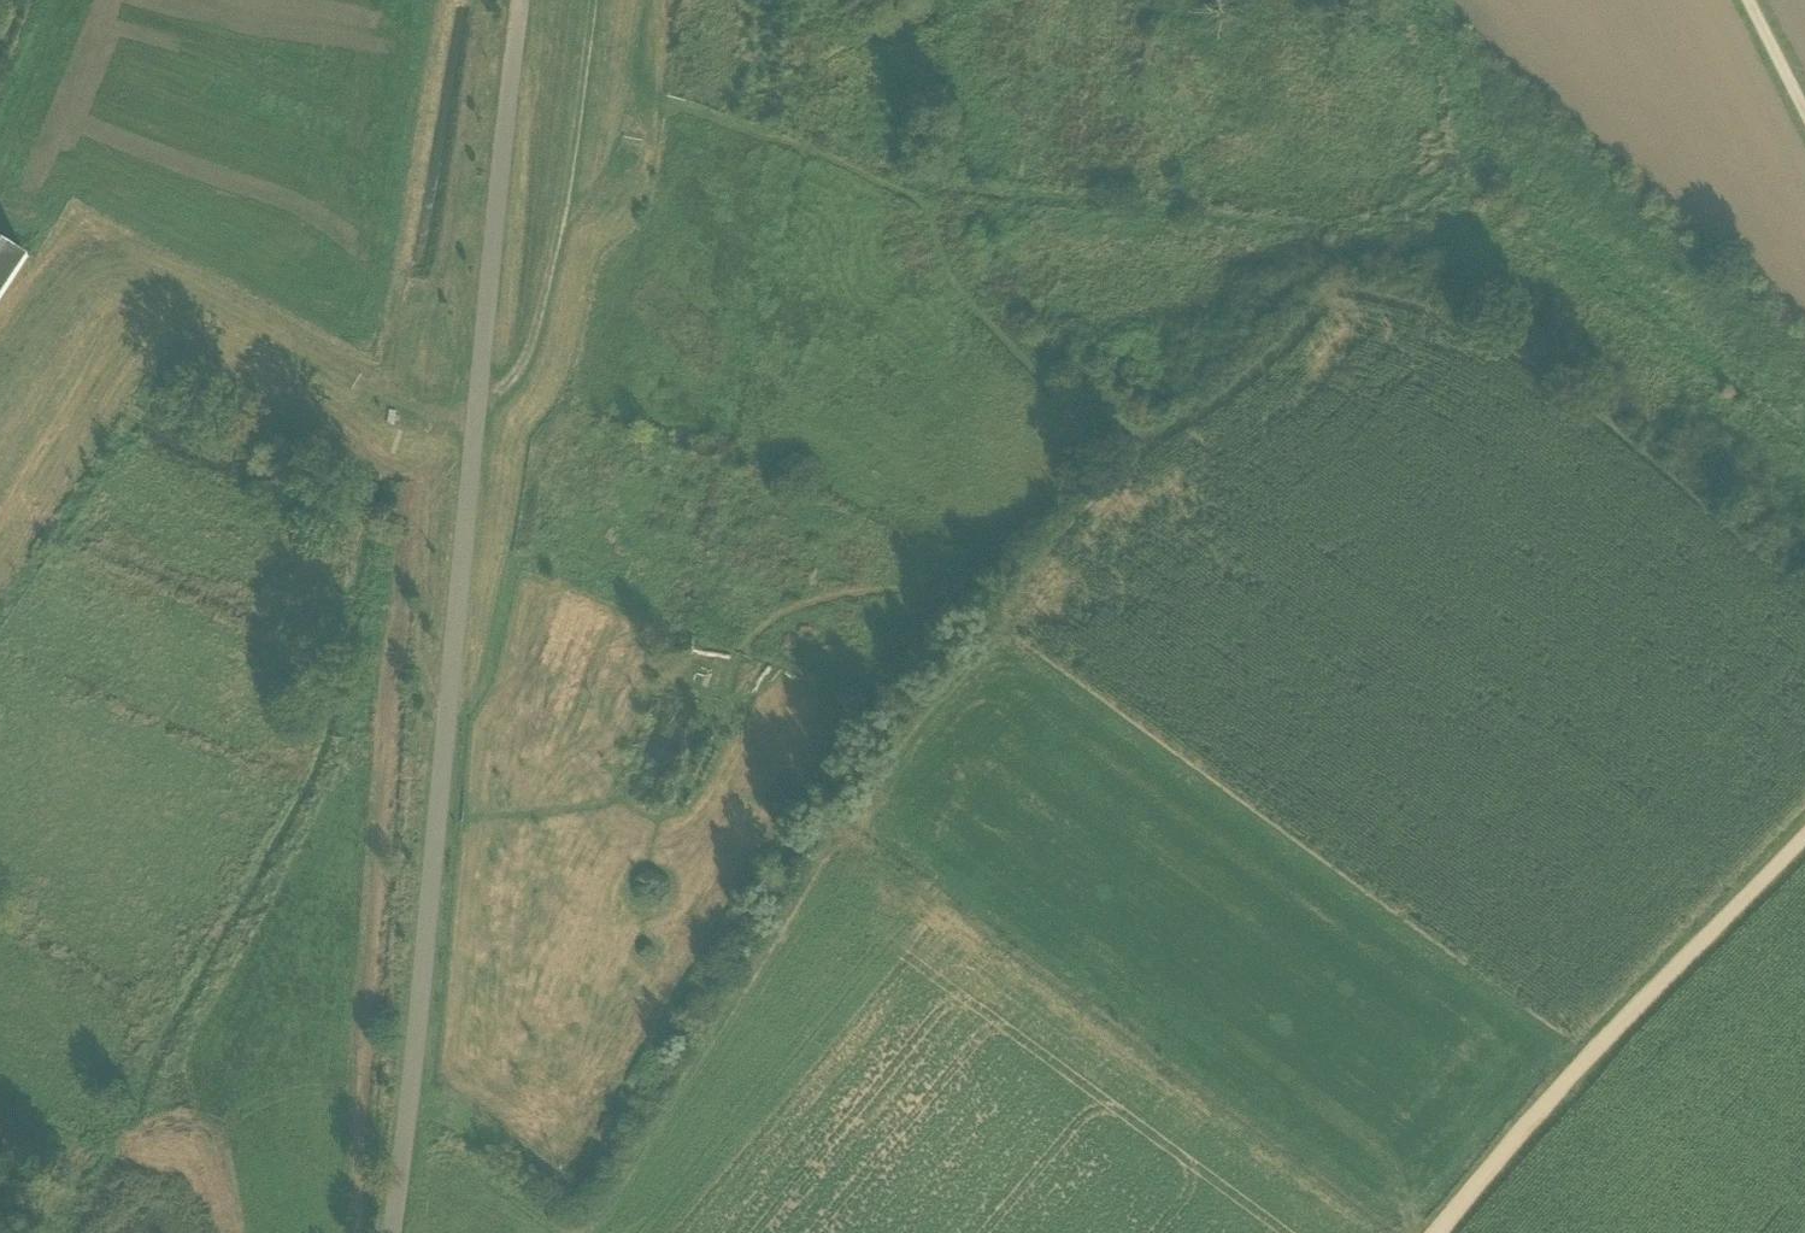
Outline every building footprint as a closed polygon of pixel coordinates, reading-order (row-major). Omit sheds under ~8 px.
[(28,258),(0,240),(0,300),(28,258)]
